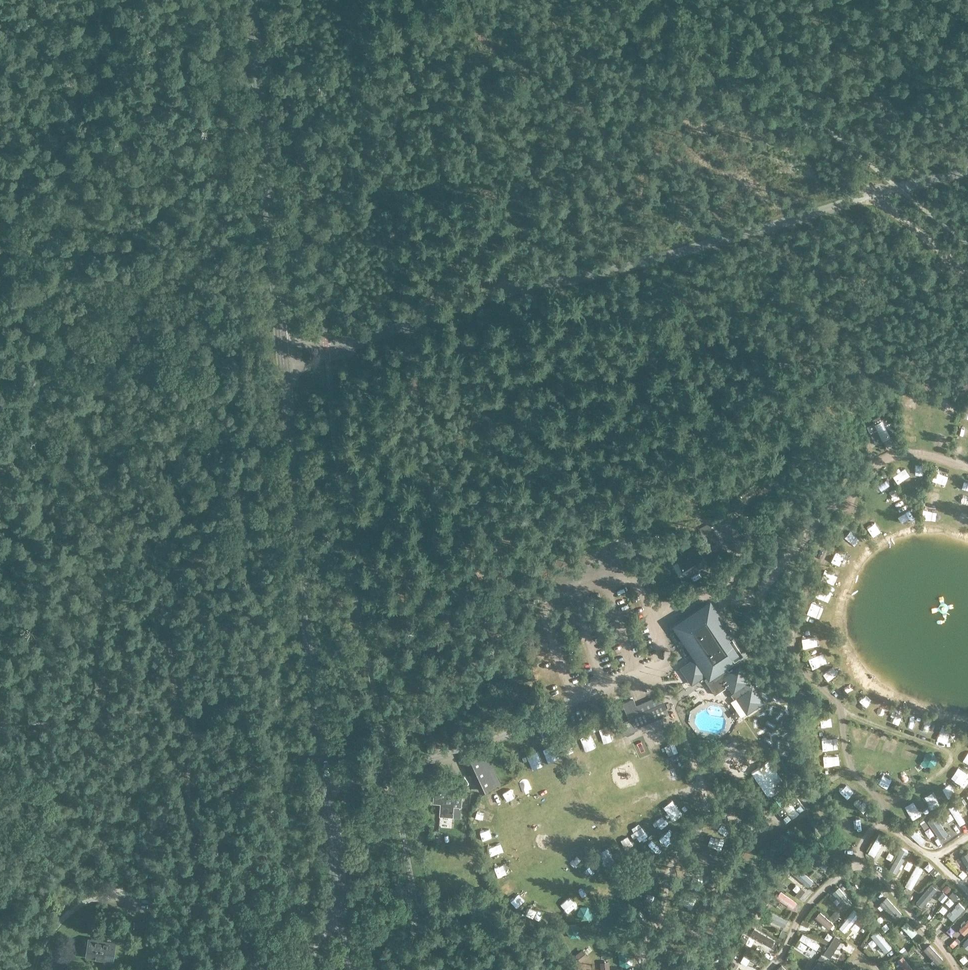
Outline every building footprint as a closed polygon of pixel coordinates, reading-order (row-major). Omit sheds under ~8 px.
[(913,407),(913,398),(902,397),(902,407),(913,407)] [(937,403),(937,411),(951,410),(950,402),(937,403)] [(956,416),(965,419),(967,409),(959,407),(956,416)] [(909,413),(901,415),(902,424),(910,423),(909,413)] [(937,414),(934,423),(946,426),(949,417),(937,414)] [(873,424),(865,428),(873,445),(896,434),(896,433),(888,416),(881,420),(880,417),(871,421),(873,424)] [(931,433),(929,439),(943,443),(944,437),(931,433)] [(893,476),(906,471),(903,462),(890,467),(893,476)] [(884,503),(898,497),(894,487),(880,492),(884,503)] [(858,499),(854,508),(864,513),(868,504),(858,499)] [(903,505),(891,510),(894,520),(907,514),(903,505)] [(868,530),(876,526),(870,516),(862,521),(868,530)] [(670,546),(673,551),(680,547),(677,542),(670,546)] [(679,561),(673,565),(680,578),(687,574),(706,562),(698,549),(679,561)] [(685,612),(694,624),(712,612),(703,600),(685,612)] [(813,645),(813,636),(799,635),(799,645),(813,645)] [(801,655),(806,664),(816,660),(812,651),(801,655)] [(712,679),(697,656),(680,667),(691,685),(703,677),(715,694),(728,686),(732,693),(731,694),(734,699),(735,698),(747,714),(765,702),(739,664),(718,678),(717,676),(712,679)] [(718,669),(726,664),(721,656),(713,661),(718,669)] [(820,672),(825,676),(831,668),(826,664),(820,672)] [(623,702),(629,719),(617,724),(622,736),(638,730),(637,727),(669,714),(663,701),(663,702),(660,695),(636,705),(633,698),(623,702)] [(853,695),(849,705),(861,710),(865,700),(853,695)] [(883,715),(891,718),(895,707),(887,704),(883,715)] [(910,723),(912,713),(904,712),(902,722),(910,723)] [(917,728),(928,732),(932,722),(921,718),(917,728)] [(584,742),(593,739),(588,724),(579,727),(584,742)] [(944,739),(948,727),(937,724),(934,736),(944,739)] [(818,741),(833,741),(833,730),(818,731),(818,741)] [(668,738),(661,742),(664,749),(672,745),(668,738)] [(545,750),(552,747),(548,740),(541,743),(545,750)] [(965,745),(960,757),(967,760),(967,747),(965,745)] [(533,748),(523,751),(528,766),(537,763),(533,748)] [(833,760),(831,750),(819,752),(821,762),(833,760)] [(486,752),(469,760),(465,761),(480,793),(500,783),(486,752)] [(956,761),(948,769),(959,780),(967,772),(956,761)] [(938,794),(949,789),(946,781),(934,786),(938,794)] [(837,786),(843,793),(847,789),(841,783),(837,786)] [(445,788),(435,787),(433,803),(441,803),(440,815),(453,816),(454,798),(462,799),(462,788),(446,787),(445,788)] [(925,788),(918,792),(922,802),(930,798),(925,788)] [(856,805),(864,798),(855,789),(848,797),(856,805)] [(901,798),(907,810),(914,807),(909,794),(901,798)] [(798,812),(799,812),(805,808),(796,796),(790,801),(785,795),(777,801),(782,807),(777,811),(786,822),(792,818),(792,817),(798,812)] [(949,808),(960,825),(965,822),(954,804),(949,808)] [(646,811),(652,825),(661,822),(655,807),(646,811)] [(847,825),(850,817),(841,813),(837,820),(847,825)] [(929,820),(939,836),(944,832),(934,817),(929,820)] [(631,827),(636,836),(648,830),(643,821),(631,827)] [(909,835),(920,844),(924,840),(914,830),(909,835)] [(867,853),(874,856),(885,837),(878,833),(867,853)] [(607,846),(600,849),(603,858),(611,855),(607,846)] [(899,866),(908,851),(903,848),(894,863),(899,866)] [(571,861),(582,856),(578,849),(568,854),(571,861)] [(809,853),(820,867),(825,863),(813,849),(809,853)] [(960,864),(954,867),(957,873),(963,871),(960,864)] [(794,866),(790,871),(805,884),(809,878),(794,866)] [(911,889),(922,869),(916,866),(905,886),(911,889)] [(931,884),(916,902),(922,907),(937,889),(931,884)] [(852,903),(838,887),(832,892),(845,908),(852,903)] [(775,898),(792,909),(796,903),(780,891),(775,898)] [(902,914),(886,897),(879,903),(895,921),(902,914)] [(948,915),(953,920),(965,909),(960,904),(948,915)] [(765,918),(782,925),(785,919),(767,912),(765,918)] [(828,929),(833,924),(819,912),(814,917),(828,929)] [(856,918),(843,928),(847,933),(859,923),(856,918)] [(147,922),(134,921),(134,929),(147,929),(147,922)] [(959,930),(964,935),(967,931),(967,921),(959,930)] [(916,932),(906,922),(901,927),(911,937),(916,932)] [(774,939),(754,928),(750,935),(770,947),(774,939)] [(876,931),(871,935),(885,953),(891,948),(876,931)] [(798,939),(816,950),(819,945),(802,934),(798,939)] [(841,939),(835,935),(823,953),(830,957),(841,939)] [(115,943),(89,939),(87,956),(112,960),(115,943)] [(923,950),(937,965),(943,960),(929,944),(923,950)] [(764,959),(746,949),(743,955),(761,965),(764,959)] [(902,956),(897,960),(904,969),(912,969),(902,956)] [(605,957),(596,957),(596,966),(605,966),(605,957)] [(818,961),(811,969),(823,969),(826,967),(818,961)]
